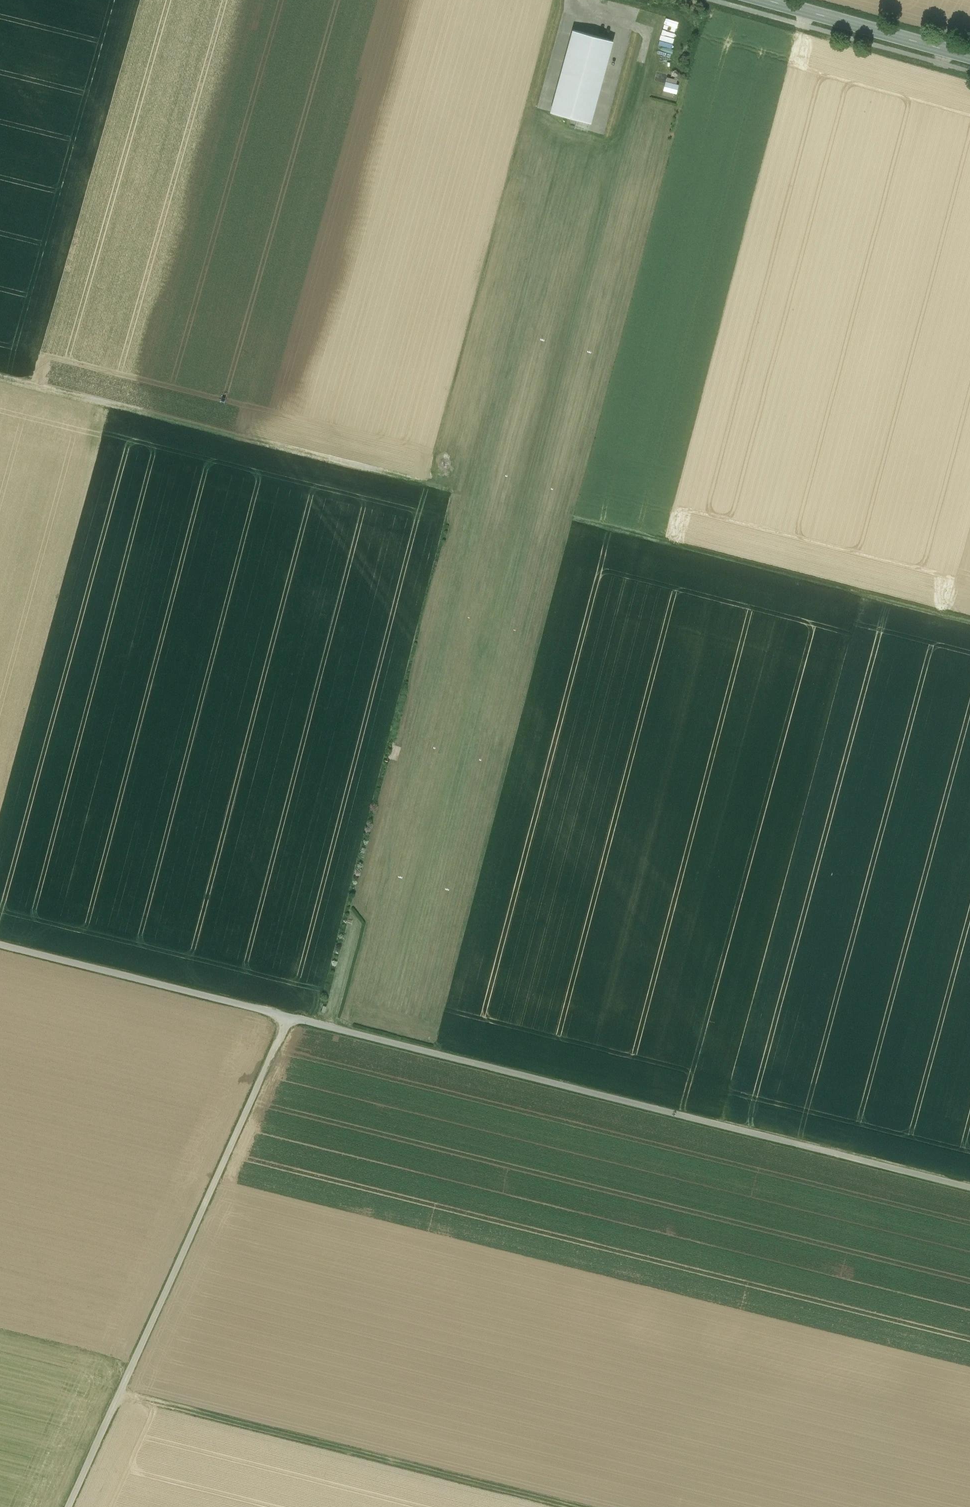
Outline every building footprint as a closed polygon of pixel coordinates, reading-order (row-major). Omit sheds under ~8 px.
[(678,26),(679,21),(667,18),(665,23),(678,26)] [(664,29),(659,44),(672,48),(676,33),(664,29)] [(613,41),(573,30),(551,114),(591,124),(613,41)] [(663,95),(676,97),(680,79),(667,76),(663,95)] [(156,1394),(173,1398),(174,1393),(157,1389),(156,1394)]
